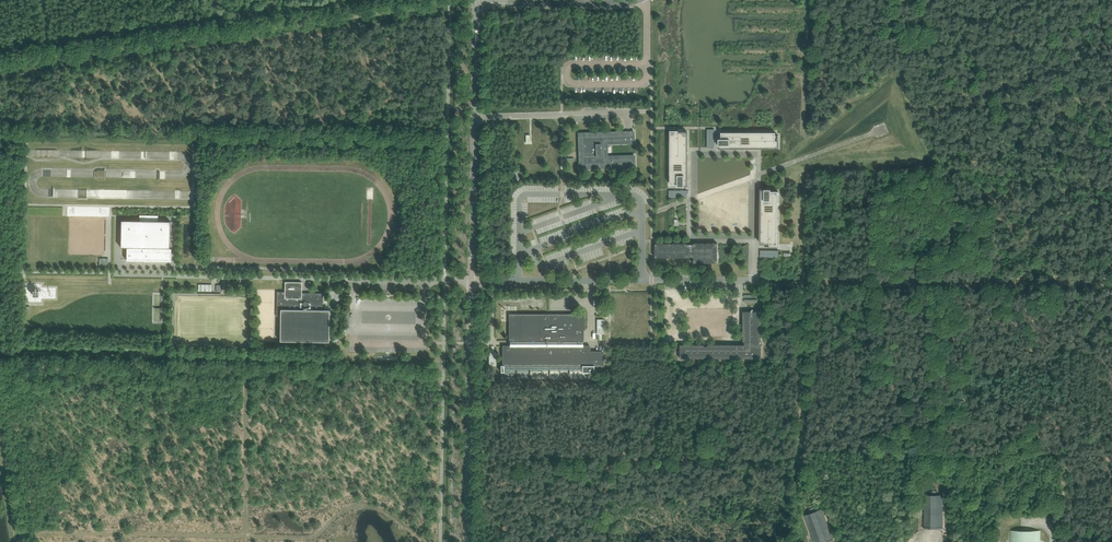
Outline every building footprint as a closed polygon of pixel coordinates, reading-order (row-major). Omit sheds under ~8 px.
[(670,184),(678,184),(678,186),(684,186),(684,185),(687,185),(687,182),(688,182),(688,179),(686,179),(686,176),(687,176),(687,164),(688,164),(688,162),(686,162),(686,159),(687,159),(687,147),(688,147),(688,144),(686,144),(686,141),(687,141),(687,132),(679,132),(679,130),(670,130),(670,184)] [(634,143),(634,131),(579,133),(579,145),(580,145),(582,152),(582,156),(581,156),(581,157),(579,157),(580,168),(635,167),(634,155),(607,156),(607,143),(634,143)] [(776,141),(776,139),(776,132),(763,132),(763,133),(761,133),(761,132),(736,132),(736,133),(734,133),(734,132),(721,132),(721,139),(719,139),(719,145),(720,145),(719,147),(778,147),(778,141),(776,141)] [(778,191),(771,191),(771,189),(764,189),(764,190),(761,190),(761,193),(761,195),(763,195),(763,198),(761,198),(761,210),(761,213),(762,213),(762,216),(761,216),(761,228),(760,228),(760,231),(762,231),(762,234),(761,234),(761,243),(769,243),(769,245),(778,245),(778,191)] [(172,248),(171,248),(170,248),(171,221),(158,221),(158,215),(140,215),(140,220),(121,220),(121,247),(127,247),(127,260),(131,260),(138,260),(144,260),(144,262),(151,262),(151,260),(171,260),(171,261),(172,248)] [(718,263),(718,258),(718,243),(694,243),(694,244),(687,244),(687,243),(655,243),(655,257),(687,257),(687,255),(694,255),(694,263),(718,263)] [(329,342),(330,315),(330,310),(324,310),(324,307),(323,307),(323,293),(309,293),(309,295),(302,294),(302,289),(302,282),(285,282),(285,289),(285,293),(283,293),(283,292),(277,291),(277,316),(281,316),(280,341),(329,342)] [(762,311),(753,311),(743,311),(743,341),(744,341),(744,345),(708,345),(708,346),(704,346),(704,345),(680,345),(680,358),(704,358),(704,357),(708,357),(708,358),(762,358),(762,345),(760,345),(760,341),(762,341),(762,311)] [(602,353),(603,353),(603,352),(602,352),(596,352),(595,352),(595,353),(595,356),(589,356),(589,353),(589,352),(589,346),(589,345),(583,345),(583,342),(583,341),(583,338),(583,335),(583,334),(583,322),(583,321),(583,315),(583,314),(582,314),(582,315),(576,315),(576,314),(576,315),(570,315),(570,314),(569,314),(569,315),(563,315),(563,314),(562,314),(562,315),(557,315),(557,314),(556,314),(556,315),(550,315),(550,314),(549,314),(549,315),(544,315),(544,314),(543,314),(543,315),(537,315),(537,314),(536,314),(536,315),(530,315),(530,314),(530,315),(524,315),(524,314),(523,314),(523,315),(517,315),(517,314),(516,314),(516,315),(511,315),(511,314),(510,314),(510,315),(510,321),(510,322),(510,334),(510,335),(510,341),(510,345),(504,345),(503,345),(503,346),(504,346),(504,352),(503,352),(504,352),(504,365),(503,365),(501,365),(501,372),(504,372),(504,371),(506,371),(508,371),(519,371),(521,371),(532,371),(534,371),(559,371),(560,371),(561,371),(569,371),(572,371),(574,371),(582,371),(582,372),(594,372),(594,366),(595,366),(596,366),(602,366),(603,366),(603,365),(602,365),(602,353)] [(924,495),(923,529),(923,530),(943,530),(944,496),(924,495)] [(832,536),(822,508),(817,510),(815,507),(808,510),(809,513),(804,515),(811,534),(814,541),(828,541),(834,540),(832,536)]
